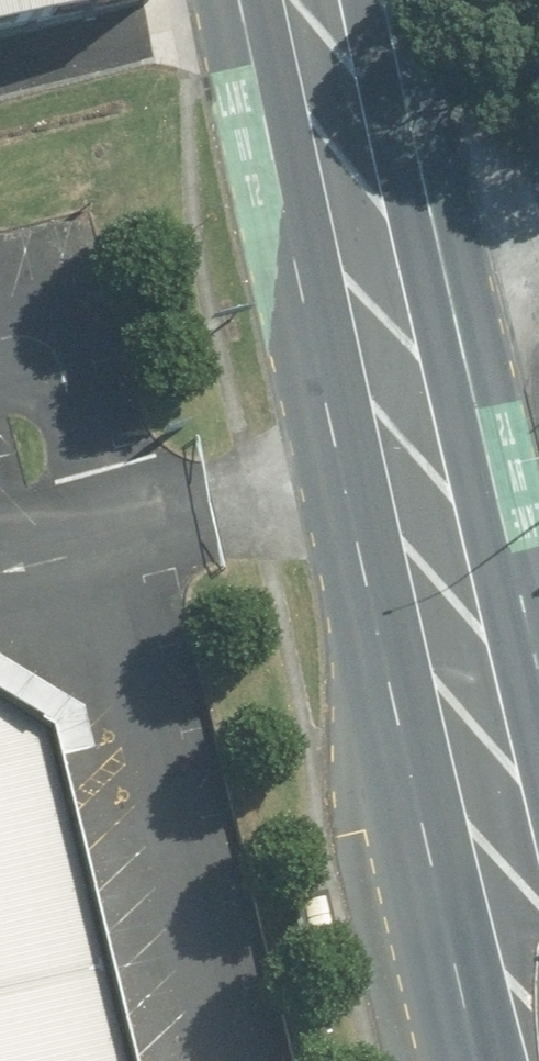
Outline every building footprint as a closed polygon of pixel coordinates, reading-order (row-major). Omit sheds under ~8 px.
[(142,7),(141,0),(0,0),(0,41),(142,7)] [(44,747),(0,718),(0,1060),(119,1060),(44,747)]
